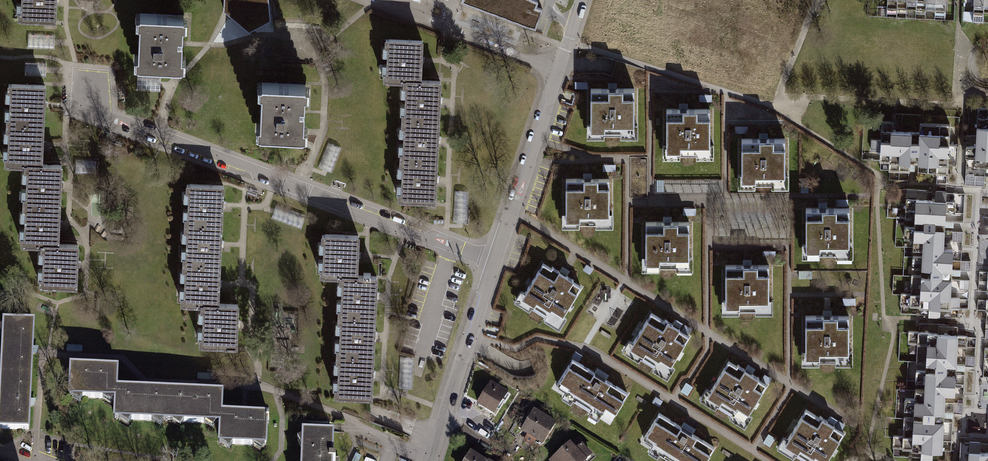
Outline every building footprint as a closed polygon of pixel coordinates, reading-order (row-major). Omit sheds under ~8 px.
[(54,21),(55,0),(18,0),(17,19),(54,21)] [(223,11),(249,32),(270,21),(268,0),(224,0),(223,11)] [(535,28),(542,9),(536,6),(538,1),(535,0),(462,0),(462,1),(535,28)] [(888,6),(946,9),(946,0),(889,0),(888,6)] [(971,19),(987,21),(987,0),(973,0),(971,19)] [(132,62),(179,61),(178,9),(131,10),(132,62)] [(29,49),(56,49),(56,34),(29,34),(29,49)] [(423,41),(385,39),(384,77),(402,78),(421,78),(423,41)] [(299,78),(252,78),(254,131),(300,130),(299,78)] [(402,78),(401,113),(439,115),(440,79),(402,78)] [(44,84),(5,84),(4,121),(43,122),(44,84)] [(637,90),(587,90),(587,141),(637,140),(637,90)] [(712,111),(662,112),(662,163),(712,162),(712,111)] [(401,113),(400,154),(438,155),(439,115),(401,113)] [(22,164),(43,164),(43,122),(4,121),(4,164),(22,164)] [(977,129),(976,164),(987,164),(987,129),(977,129)] [(882,169),(947,170),(948,135),(883,133),(882,169)] [(788,138),(739,139),(739,190),(789,189),(788,138)] [(400,154),(398,199),(436,200),(438,155),(400,154)] [(22,164),(21,202),(60,203),(61,165),(43,164),(22,164)] [(612,179),(562,180),(563,201),(563,231),(613,230),(612,179)] [(224,183),(183,181),(182,224),(222,225),(224,183)] [(455,222),(470,222),(470,195),(454,195),(455,222)] [(21,202),(20,245),(38,246),(59,246),(60,203),(21,202)] [(922,243),(919,312),(951,313),(953,249),(944,249),(945,204),(915,204),(914,241),(922,243)] [(852,208),(803,208),(803,259),(853,259),(852,208)] [(692,222),(642,223),(643,274),(692,273),(692,222)] [(180,264),(221,266),(222,225),(182,224),(180,264)] [(359,235),(319,234),(318,274),(339,275),(358,276),(359,235)] [(38,246),(38,286),(77,287),(78,246),(59,246),(38,246)] [(542,262),(520,296),(558,320),(580,286),(542,262)] [(198,303),(219,303),(221,266),(180,264),(179,302),(198,303)] [(772,266),(722,266),(723,317),(772,316),(772,266)] [(339,275),(338,311),(376,312),(377,277),(339,275)] [(237,349),(238,304),(219,303),(198,303),(197,347),(237,349)] [(338,311),(336,347),(374,348),(376,312),(338,311)] [(649,312),(627,347),(665,371),(687,336),(649,312)] [(852,316),(802,317),(803,368),(852,367),(852,316)] [(0,321),(0,378),(30,379),(32,322),(0,321)] [(957,337),(927,336),(925,403),(916,403),(915,453),(944,454),(946,397),(955,398),(957,337)] [(336,347),(335,390),(373,391),(374,348),(336,347)] [(629,393),(572,358),(555,382),(612,418),(629,393)] [(728,361),(706,395),(744,419),(766,384),(728,361)] [(114,367),(67,365),(66,397),(113,399),(114,389),(114,367)] [(29,431),(30,379),(0,378),(0,430),(29,431)] [(478,408),(495,418),(508,396),(491,386),(478,408)] [(167,391),(114,389),(113,399),(112,419),(165,422),(167,391)] [(220,393),(167,391),(165,422),(218,424),(219,413),(220,393)] [(783,444),(811,460),(826,460),(843,433),(826,422),(805,409),(783,444)] [(541,448),(555,425),(533,411),(519,434),(541,448)] [(265,415),(219,413),(218,424),(218,444),(264,446),(265,415)] [(660,414),(643,437),(680,460),(708,460),(716,448),(660,414)] [(555,460),(587,460),(595,453),(578,436),(555,460)] [(304,440),(303,460),(335,460),(335,441),(304,440)] [(970,450),(969,460),(987,460),(987,451),(970,450)]
